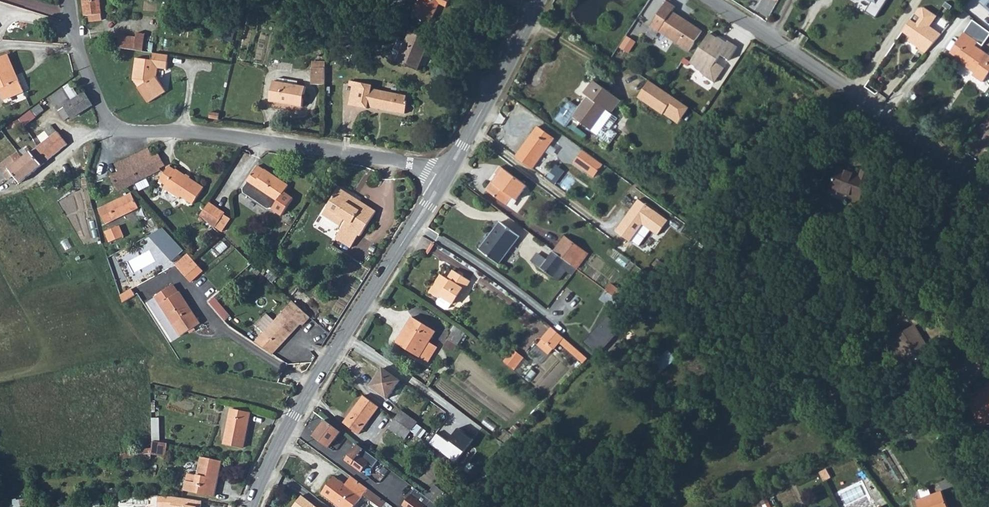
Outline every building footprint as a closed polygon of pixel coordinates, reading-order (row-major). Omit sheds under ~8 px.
[(413,15),(432,24),(442,5),(448,7),(452,0),(421,0),(413,15)] [(664,0),(663,0),(648,25),(687,50),(700,29),(669,10),(672,6),(664,0)] [(81,3),(83,16),(86,16),(86,22),(99,21),(97,1),(81,3)] [(937,15),(925,7),(918,8),(915,13),(921,17),(917,23),(910,18),(903,29),(910,35),(909,37),(928,50),(941,34),(929,26),(937,15)] [(391,57),(398,60),(398,61),(418,70),(431,39),(410,31),(406,42),(399,39),(391,57)] [(720,56),(727,61),(737,47),(727,40),(725,43),(718,38),(717,39),(708,33),(688,63),(705,75),(703,77),(713,84),(724,68),(715,62),(720,56)] [(957,56),(956,59),(971,70),(972,68),(975,71),(973,75),(983,82),(988,73),(988,56),(975,46),(977,43),(964,33),(950,52),(957,56)] [(136,51),(144,52),(146,36),(139,35),(138,39),(136,51)] [(628,35),(620,46),(630,52),(637,40),(628,35)] [(119,49),(136,51),(138,39),(121,37),(119,49)] [(3,51),(14,78),(18,76),(7,49),(3,51)] [(0,52),(0,92),(1,95),(22,86),(18,76),(14,78),(3,51),(0,52)] [(134,81),(138,81),(141,87),(139,89),(149,103),(166,93),(157,79),(158,69),(168,70),(170,56),(155,54),(154,61),(138,59),(134,81)] [(314,71),(314,87),(326,87),(326,71),(314,71)] [(622,100),(596,82),(586,95),(591,98),(582,110),(574,104),(571,104),(559,122),(570,129),(577,119),(608,141),(605,146),(610,149),(620,135),(609,128),(617,117),(612,114),(622,100)] [(688,107),(649,82),(639,99),(663,115),(666,111),(667,109),(679,117),(682,115),(688,107)] [(343,89),(347,90),(345,108),(363,111),(363,108),(402,113),(404,102),(401,102),(402,96),(365,91),(366,87),(353,85),(343,84),(343,89)] [(268,106),(301,111),(303,90),(272,86),(268,106)] [(75,100),(82,111),(91,106),(85,94),(75,100)] [(27,107),(32,113),(43,106),(38,100),(27,107)] [(57,110),(64,121),(72,116),(72,117),(82,111),(75,100),(57,110)] [(667,109),(666,111),(680,120),(682,115),(679,117),(667,109)] [(513,155),(529,167),(551,137),(534,125),(513,155)] [(19,160),(29,174),(66,145),(55,131),(19,160)] [(83,147),(86,152),(89,159),(91,162),(94,149),(91,144),(83,147)] [(114,166),(118,173),(126,189),(150,178),(160,173),(159,171),(153,160),(151,156),(147,149),(114,166)] [(583,149),(573,161),(592,176),(602,164),(583,149)] [(18,160),(17,158),(14,154),(0,165),(0,174),(5,180),(9,177),(4,170),(18,160)] [(158,158),(153,160),(159,171),(163,168),(158,158)] [(4,170),(9,177),(13,175),(18,182),(29,174),(19,160),(18,160),(4,170)] [(556,183),(565,170),(558,164),(548,177),(556,183)] [(827,194),(854,208),(871,171),(863,168),(861,173),(842,164),(827,194)] [(490,192),(509,207),(515,199),(520,202),(530,188),(503,168),(493,182),(496,184),(490,192)] [(243,196),(268,213),(271,212),(281,219),(292,201),(282,195),(287,188),(264,172),(263,173),(256,169),(246,185),(247,186),(242,193),(243,196)] [(157,188),(172,198),(173,197),(176,199),(175,200),(186,207),(187,205),(193,209),(203,194),(196,190),(191,187),(193,184),(182,177),(181,178),(168,170),(157,188)] [(881,177),(890,184),(895,178),(886,170),(881,177)] [(118,173),(111,177),(118,193),(126,189),(118,173)] [(327,209),(347,221),(342,228),(335,239),(351,249),(359,236),(361,237),(376,212),(339,189),(327,209)] [(706,202),(710,206),(720,195),(716,191),(706,202)] [(97,212),(104,225),(138,208),(131,195),(97,212)] [(638,197),(616,229),(630,239),(642,222),(656,232),(667,218),(638,197)] [(200,218),(214,230),(225,214),(218,210),(209,204),(200,218)] [(322,215),(342,228),(347,221),(327,209),(322,215)] [(476,250),(495,264),(517,236),(498,222),(476,250)] [(104,232),(109,242),(122,237),(118,227),(104,232)] [(164,231),(150,238),(173,264),(186,253),(164,231)] [(551,250),(569,263),(580,248),(562,236),(551,250)] [(551,250),(538,267),(552,276),(559,266),(564,270),(569,263),(551,250)] [(190,258),(182,266),(180,268),(194,284),(205,274),(190,258)] [(426,290),(436,297),(437,294),(450,303),(460,288),(461,289),(467,281),(448,268),(444,275),(445,276),(444,278),(438,273),(426,290)] [(153,297),(177,337),(192,328),(197,325),(173,284),(153,297)] [(121,294),(123,300),(136,295),(137,295),(135,290),(121,294)] [(289,307),(266,334),(257,343),(275,355),(302,324),(304,326),(307,323),(312,317),(296,303),(294,301),(289,307)] [(418,355),(427,341),(435,328),(413,313),(395,340),(418,355)] [(584,339),(597,352),(622,328),(610,315),(584,339)] [(537,334),(549,344),(558,332),(547,323),(537,334)] [(929,363),(915,371),(919,378),(937,368),(913,325),(878,345),(894,375),(903,370),(892,351),(915,338),(929,363)] [(448,333),(457,340),(462,334),(453,327),(448,333)] [(537,334),(528,346),(539,356),(549,344),(537,334)] [(892,351),(903,370),(912,365),(915,371),(929,363),(915,338),(892,351)] [(418,355),(426,360),(435,346),(432,343),(427,341),(418,355)] [(656,360),(664,370),(677,357),(669,348),(656,360)] [(501,361),(508,367),(511,364),(517,356),(510,350),(501,361)] [(508,367),(515,372),(517,369),(511,364),(508,367)] [(370,383),(387,395),(399,377),(382,365),(370,383)] [(361,392),(341,420),(357,432),(378,403),(361,392)] [(988,426),(988,396),(979,402),(967,409),(980,431),(988,426)] [(965,405),(967,409),(979,402),(978,398),(965,405)] [(395,415),(412,428),(418,419),(401,406),(395,415)] [(224,443),(243,449),(253,416),(233,410),(224,443)] [(395,415),(389,423),(406,436),(406,435),(415,441),(421,434),(412,428),(395,415)] [(324,421),(314,435),(319,438),(317,441),(327,448),(339,432),(324,421)] [(437,430),(429,441),(456,462),(474,438),(460,427),(450,440),(437,430)] [(152,441),(151,453),(165,455),(167,443),(159,442),(152,441)] [(356,444),(345,460),(361,472),(367,463),(373,467),(378,460),(356,444)] [(121,454),(123,464),(150,458),(150,451),(150,449),(121,454)] [(181,480),(180,489),(211,493),(217,458),(194,455),(192,473),(191,481),(181,480)] [(181,480),(191,481),(192,473),(183,472),(181,480)] [(425,494),(443,506),(464,486),(474,477),(468,472),(446,493),(434,483),(425,494)] [(347,481),(382,506),(385,502),(350,476),(347,481)] [(336,499),(341,503),(339,506),(341,506),(354,506),(363,495),(380,506),(381,506),(382,506),(347,481),(344,485),(333,477),(322,493),(334,501),(336,499)] [(443,506),(425,494),(415,487),(404,504),(408,506),(443,506)] [(929,506),(959,506),(952,488),(925,498),(929,506)] [(300,495),(291,506),(318,506),(300,495)] [(157,497),(157,506),(200,506),(201,501),(172,498),(157,497)]
